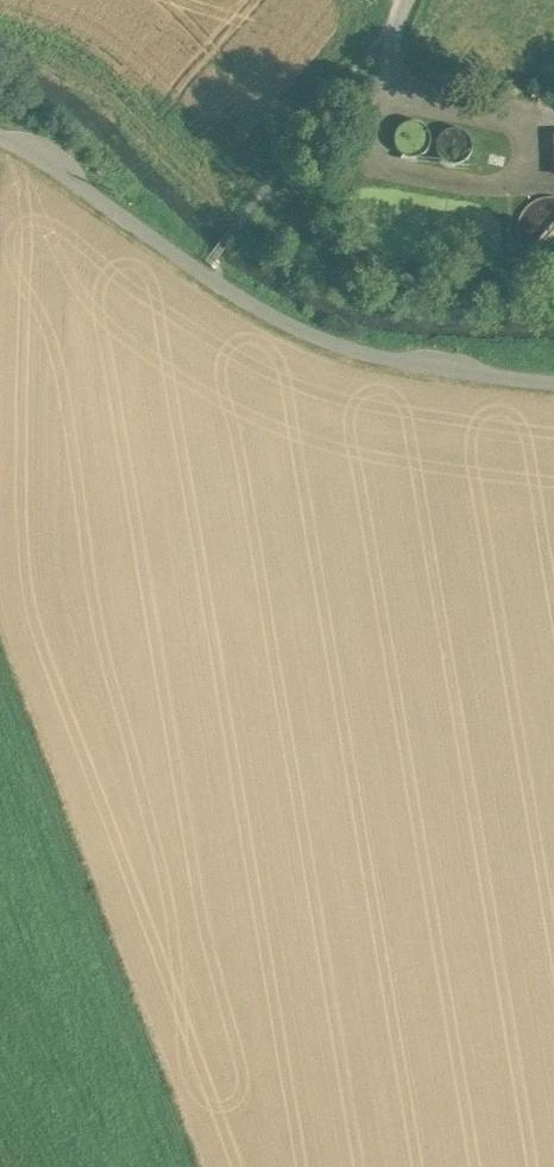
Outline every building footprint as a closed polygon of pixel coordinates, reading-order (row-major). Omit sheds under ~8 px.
[(444,156),(468,150),(463,128),(439,134),(444,156)]
